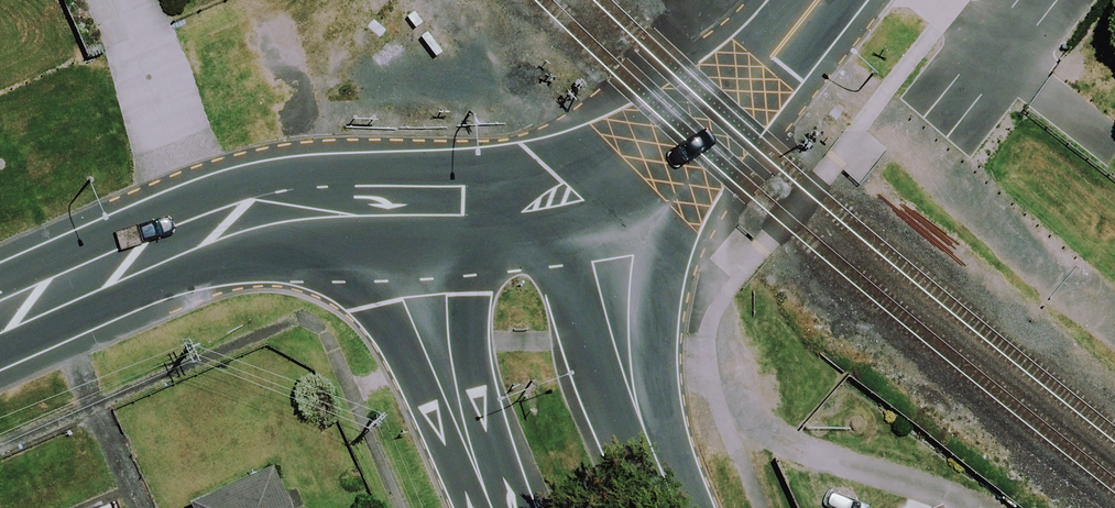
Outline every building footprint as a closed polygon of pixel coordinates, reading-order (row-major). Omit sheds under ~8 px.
[(265,472),(193,507),(283,507),(265,472)]
